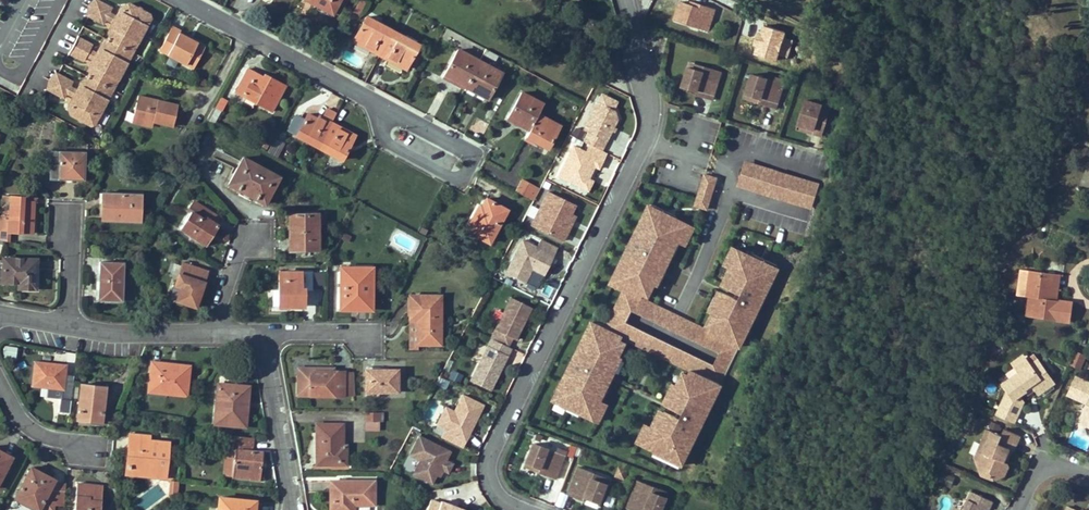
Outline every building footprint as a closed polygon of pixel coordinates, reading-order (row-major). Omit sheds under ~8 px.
[(89,15),(103,23),(106,18),(113,21),(111,23),(113,28),(109,37),(107,39),(106,42),(103,48),(98,49),(96,53),(89,49),(92,45),(77,37),(69,52),(84,60),(86,56),(93,59),(91,63),(93,67),(89,74),(88,77),(86,79),(83,86),(77,88),(76,89),(70,86),(72,82),(57,74),(53,82),(49,89),(64,97),(67,92),(73,95),(72,97),(74,101),(69,110),(71,115),(91,125),(94,124),(151,18),(150,13),(130,3),(125,3),(121,12),(117,12),(116,16),(109,12),(112,8),(97,0),(89,15)] [(89,15),(97,0),(89,6),(89,15)] [(332,14),(333,12),(340,0),(306,0),(332,14)] [(333,12),(342,17),(351,0),(340,0),(333,12)] [(675,20),(708,30),(715,9),(695,3),(694,7),(691,6),(681,2),(675,20)] [(122,4),(117,12),(121,12),(125,3),(122,4)] [(365,8),(357,3),(351,15),(359,19),(365,8)] [(1087,10),(1078,5),(1073,16),(1082,20),(1087,10)] [(380,55),(393,31),(366,17),(353,41),(380,55)] [(746,25),(734,21),(729,37),(741,41),(746,25)] [(718,32),(726,34),(728,27),(720,25),(718,32)] [(180,33),(181,31),(172,27),(159,51),(193,69),(205,47),(180,33)] [(380,55),(406,69),(419,45),(393,31),(380,55)] [(480,61),(458,49),(444,76),(466,88),(480,61)] [(466,88),(487,99),(502,72),(480,61),(466,88)] [(690,61),(689,66),(711,73),(713,69),(690,61)] [(711,73),(689,66),(683,85),(705,92),(704,97),(713,99),(722,71),(713,69),(711,73)] [(261,77),(247,70),(236,92),(271,111),(284,86),(263,75),(261,77)] [(608,70),(604,79),(609,81),(613,73),(608,70)] [(775,80),(752,73),(746,92),(769,99),(767,104),(776,107),(785,79),(776,76),(775,80)] [(82,80),(77,88),(83,86),(86,79),(82,80)] [(769,99),(746,92),(745,97),(767,104),(769,99)] [(522,93),(507,119),(529,131),(538,114),(543,105),(522,93)] [(134,114),(153,119),(153,122),(173,126),(178,105),(138,96),(134,114)] [(821,104),(806,99),(798,123),(814,128),(813,132),(822,135),(826,121),(817,118),(821,104)] [(221,112),(213,107),(206,120),(214,124),(221,112)] [(308,114),(295,136),(318,147),(331,123),(336,113),(328,108),(321,121),(308,114)] [(134,114),(132,123),(151,127),(153,122),(153,119),(134,114)] [(529,131),(525,139),(534,144),(535,142),(547,149),(560,126),(538,114),(529,131)] [(341,160),(354,135),(331,123),(318,147),(341,160)] [(797,127),(813,132),(814,128),(798,123),(797,127)] [(268,154),(278,158),(283,143),(274,139),(268,154)] [(607,152),(590,144),(586,151),(573,145),(558,176),(580,186),(587,173),(591,174),(595,166),(599,168),(607,152)] [(83,152),(51,151),(51,178),(60,178),(60,175),(72,175),(72,179),(82,179),(83,152)] [(229,184),(264,203),(278,177),(244,158),(229,184)] [(744,161),(736,188),(811,210),(819,184),(744,161)] [(587,173),(580,186),(588,190),(593,180),(589,178),(591,174),(587,173)] [(716,210),(726,178),(714,174),(704,206),(716,210)] [(517,191),(533,200),(538,189),(523,181),(517,191)] [(576,205),(548,191),(540,208),(545,211),(537,227),(564,240),(572,223),(568,221),(571,214),(576,205)] [(102,219),(121,220),(121,215),(139,215),(140,195),(103,193),(102,219)] [(25,197),(11,196),(10,216),(0,215),(0,239),(10,241),(10,231),(33,232),(34,200),(25,200),(25,197)] [(476,218),(474,217),(466,230),(489,243),(507,210),(486,199),(476,218)] [(191,212),(181,229),(206,244),(218,225),(207,218),(210,212),(194,202),(188,210),(191,212)] [(545,211),(540,208),(532,225),(537,227),(545,211)] [(210,212),(207,218),(218,225),(221,219),(210,212)] [(317,213),(289,213),(289,230),(294,230),(294,249),(317,249),(317,225),(317,213)] [(317,213),(317,225),(325,225),(325,213),(317,213)] [(688,248),(695,233),(679,225),(678,226),(649,213),(642,228),(641,227),(632,244),(638,247),(635,253),(629,250),(621,267),(622,268),(614,283),(627,289),(624,295),(628,297),(641,303),(650,285),(654,287),(664,267),(654,262),(657,255),(668,261),(677,243),(688,248)] [(576,216),(571,214),(568,221),(572,223),(576,216)] [(396,234),(391,243),(410,254),(415,244),(396,234)] [(541,249),(522,240),(506,273),(526,282),(541,249)] [(745,254),(728,247),(721,262),(732,267),(723,285),(735,291),(732,297),(722,293),(712,312),(717,314),(708,333),(721,339),(725,341),(727,334),(740,340),(747,325),(749,326),(757,309),(751,306),(754,299),(760,302),(768,285),(766,284),(773,269),(744,256),(745,254)] [(554,255),(541,249),(532,268),(545,274),(554,255)] [(4,258),(4,270),(0,269),(0,282),(19,282),(19,288),(35,288),(36,259),(4,258)] [(122,300),(122,268),(111,268),(111,262),(100,262),(100,299),(122,300)] [(182,263),(174,285),(181,287),(176,300),(195,306),(207,271),(182,263)] [(367,310),(367,294),(359,294),(359,281),(372,281),(372,267),(355,267),(355,271),(340,271),(340,288),(344,288),(343,293),(340,293),(339,309),(367,310)] [(1074,302),(1057,300),(1053,299),(1056,274),(1030,271),(1027,296),(1029,296),(1034,297),(1032,316),(1058,320),(1071,321),(1074,302)] [(279,272),(279,289),(282,289),(282,306),(304,306),(304,288),(312,288),(312,272),(279,272)] [(359,294),(367,294),(372,294),(372,281),(359,281),(359,294)] [(169,297),(176,300),(181,287),(174,285),(173,285),(169,297)] [(410,296),(410,319),(416,319),(417,343),(440,343),(440,296),(410,296)] [(532,307),(512,297),(496,330),(516,339),(522,327),(520,326),(523,320),(525,321),(532,307)] [(629,328),(635,314),(628,297),(610,333),(624,339),(691,369),(704,375),(696,358),(629,328)] [(641,303),(628,297),(635,314),(703,344),(721,339),(708,333),(641,303)] [(584,417),(600,425),(608,409),(597,404),(606,386),(595,381),(598,374),(608,379),(618,360),(614,358),(624,339),(610,333),(607,331),(603,337),(591,331),(583,346),(582,345),(573,362),(579,365),(576,372),(570,369),(562,386),(563,386),(556,402),(584,415),(584,417)] [(512,348),(492,338),(472,381),(491,390),(502,369),(500,368),(502,365),(503,366),(512,348)] [(703,344),(696,358),(704,375),(721,339),(703,344)] [(15,359),(16,347),(2,346),(2,358),(15,359)] [(1012,362),(1015,366),(1026,358),(1023,354),(1012,362)] [(1086,357),(1081,354),(1077,362),(1083,365),(1086,357)] [(1030,364),(1026,358),(1015,366),(1016,367),(1018,371),(1010,377),(1014,384),(1007,389),(1007,391),(999,410),(996,416),(1014,423),(1016,419),(1022,406),(1022,405),(1023,403),(1022,400),(1021,398),(1020,396),(1027,391),(1026,389),(1030,386),(1033,390),(1035,388),(1039,393),(1052,384),(1054,382),(1037,359),(1030,364)] [(35,361),(32,387),(48,388),(48,385),(63,386),(63,390),(61,399),(70,401),(71,398),(72,385),(73,375),(65,374),(66,365),(35,361)] [(186,395),(189,370),(168,368),(169,363),(151,361),(147,391),(186,395)] [(311,368),(299,368),(299,394),(354,395),(353,372),(333,372),(311,372),(311,368)] [(704,375),(691,369),(682,388),(678,386),(669,406),(680,411),(676,417),(665,412),(657,430),(646,425),(639,441),(655,448),(656,447),(685,461),(692,445),(693,446),(701,429),(695,426),(699,419),(705,422),(712,405),(711,404),(718,389),(705,383),(708,377),(704,375)] [(366,371),(367,391),(379,391),(397,391),(397,370),(379,370),(379,371),(366,371)] [(1085,412),(1082,411),(1079,419),(1088,424),(1088,382),(1075,376),(1066,394),(1086,403),(1088,405),(1085,412)] [(1007,389),(1014,384),(1010,377),(1002,383),(1007,389)] [(105,387),(81,384),(76,420),(101,423),(105,387)] [(245,426),(246,415),(241,415),(243,401),(247,401),(248,386),(219,384),(215,423),(245,426)] [(484,405),(464,395),(456,412),(451,421),(442,416),(438,425),(448,429),(444,438),(463,448),(474,427),(472,426),(473,422),(475,423),(484,405)] [(447,407),(442,416),(451,421),(456,412),(447,407)] [(1077,422),(1088,427),(1088,424),(1079,419),(1077,422)] [(342,423),(316,424),(317,464),(329,464),(329,460),(346,461),(346,444),(343,444),(342,423)] [(981,441),(986,443),(979,458),(987,477),(992,480),(1004,475),(1008,468),(1007,463),(1004,461),(1009,449),(998,444),(1001,436),(986,430),(981,441)] [(127,447),(130,450),(133,452),(132,456),(130,456),(128,472),(140,474),(144,471),(155,472),(154,479),(165,480),(169,442),(149,440),(150,436),(129,434),(127,447)] [(253,437),(236,435),(232,476),(259,479),(261,465),(257,465),(258,452),(252,451),(253,437)] [(406,459),(411,462),(407,469),(412,471),(410,476),(432,487),(438,475),(446,479),(453,464),(447,461),(451,452),(417,436),(406,459)] [(558,452),(536,443),(529,462),(543,467),(551,470),(549,474),(558,478),(568,450),(560,447),(558,452)] [(0,452),(0,479),(12,457),(1,451),(0,452)] [(527,466),(541,472),(549,474),(551,470),(543,467),(529,462),(527,466)] [(589,471),(580,467),(570,495),(578,498),(580,493),(602,502),(609,483),(587,475),(589,471)] [(30,468),(14,498),(37,509),(39,509),(54,480),(30,468)] [(144,471),(140,474),(128,472),(127,476),(154,479),(155,472),(144,471)] [(611,478),(589,471),(587,475),(609,483),(611,478)] [(942,473),(939,481),(950,486),(954,479),(942,473)] [(640,480),(630,507),(636,509),(639,509),(640,507),(648,509),(664,509),(669,497),(647,488),(649,483),(640,480)] [(374,481),(331,481),(331,509),(354,509),(354,504),(374,504),(374,481)] [(177,496),(177,482),(168,482),(168,496),(177,496)] [(649,483),(647,488),(669,497),(671,492),(649,483)] [(74,509),(100,509),(101,503),(97,503),(98,498),(101,498),(102,486),(77,484),(74,509)] [(986,508),(988,509),(992,500),(972,491),(962,509),(985,509),(986,508)] [(219,497),(217,509),(255,509),(256,501),(219,497)] [(429,500),(425,509),(460,509),(429,500)]
